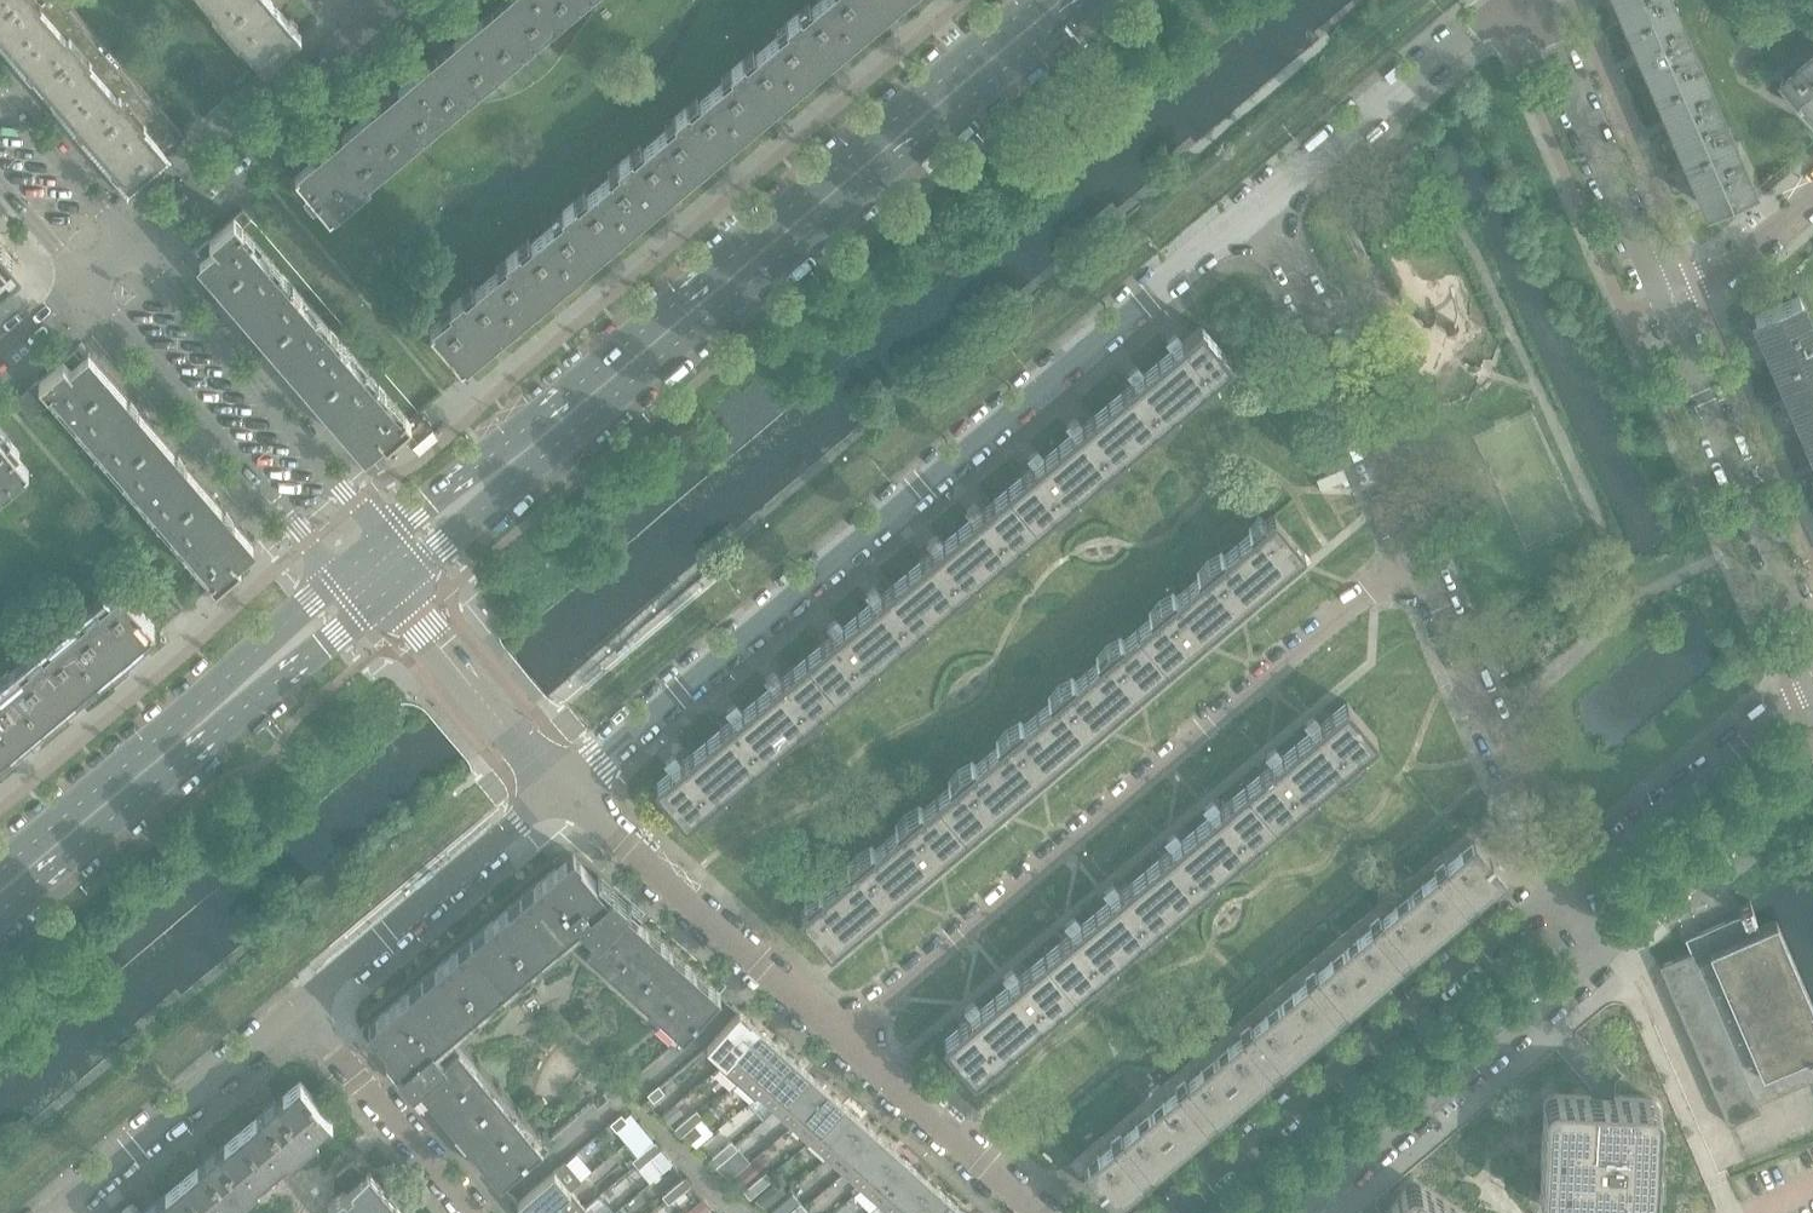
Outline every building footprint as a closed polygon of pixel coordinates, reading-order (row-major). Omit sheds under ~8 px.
[(97,35),(67,0),(19,0),(0,16),(0,35),(41,82),(97,35)] [(19,0),(0,0),(0,16),(19,0)] [(270,0),(205,0),(214,10),(212,12),(225,28),(244,10),(255,23),(275,5),(270,0)] [(542,0),(504,0),(470,29),(501,68),(558,20),(542,0)] [(558,20),(582,0),(542,0),(558,20)] [(827,0),(820,0),(802,15),(799,11),(796,14),(785,23),(788,26),(768,43),(800,81),(855,34),(827,0)] [(855,34),(896,0),(827,0),(855,34)] [(1671,0),(1618,0),(1628,24),(1673,5),(1671,0)] [(264,68),(301,36),(275,5),(255,23),(244,10),(225,28),(238,43),(241,41),(264,68)] [(1702,71),(1677,12),(1673,5),(1628,24),(1640,51),(1638,51),(1639,53),(1637,53),(1641,64),(1643,63),(1644,64),(1645,64),(1657,91),(1702,71)] [(501,68),(470,29),(413,76),(445,115),(501,68)] [(159,108),(152,99),(97,35),(41,82),(92,142),(132,108),(144,121),(159,108)] [(800,81),(768,43),(746,61),(743,58),(729,70),(732,73),(712,90),(743,128),(800,81)] [(1787,77),(1787,78),(1784,76),(1783,77),(1812,113),(1812,56),(1787,77)] [(1731,139),(1722,118),(1702,71),(1657,91),(1668,117),(1667,118),(1668,119),(1666,120),(1668,126),(1670,130),(1672,130),(1673,131),(1674,130),(1686,158),(1731,139)] [(445,115),(413,76),(358,123),(390,161),(445,115)] [(743,128),(712,90),(690,108),(687,105),(685,107),(673,117),(676,120),(655,138),(686,176),(743,128)] [(129,184),(185,135),(184,134),(183,135),(159,108),(144,121),(132,108),(92,142),(129,184)] [(368,184),(366,181),(390,161),(358,123),(295,176),(307,190),(303,194),(313,205),(317,202),(329,217),(368,184)] [(686,176),(655,138),(634,156),(631,152),(617,164),(620,168),(599,185),(631,223),(686,176)] [(1753,189),(1734,145),(1731,139),(1686,158),(1697,184),(1696,184),(1697,186),(1695,187),(1699,197),(1701,196),(1702,198),(1703,197),(1708,208),(1753,189)] [(631,223),(599,185),(578,203),(575,200),(561,211),(564,215),(543,233),(574,270),(631,223)] [(220,285),(271,241),(242,209),(234,216),(234,215),(198,245),(199,247),(200,246),(205,253),(198,259),(220,285)] [(574,270),(543,233),(522,250),(519,247),(505,258),(508,262),(487,279),(519,317),(574,270)] [(21,265),(0,240),(0,284),(21,265)] [(267,339),(318,296),(271,241),(220,285),(267,339)] [(519,317),(487,279),(466,297),(463,294),(449,305),(452,309),(430,328),(461,365),(519,317)] [(1812,328),(1799,295),(1754,315),(1759,327),(1758,327),(1758,329),(1756,329),(1761,340),(1763,339),(1763,340),(1764,340),(1776,367),(1812,352),(1812,328)] [(315,395),(366,352),(318,296),(267,339),(315,395)] [(1188,399),(1231,362),(1201,325),(1181,342),(1179,340),(1171,347),(1173,349),(1157,362),(1188,399)] [(68,411),(110,375),(88,350),(80,356),(75,350),(75,349),(74,348),(39,379),(31,386),(39,395),(47,388),(48,389),(68,411)] [(386,441),(419,413),(366,352),(315,395),(364,453),(373,446),(372,445),(382,436),(386,441)] [(1776,367),(1788,393),(1786,394),(1787,395),(1785,396),(1790,406),(1792,406),(1792,407),(1793,406),(1805,434),(1812,430),(1812,352),(1776,367)] [(1138,440),(1188,399),(1157,362),(1143,374),(1141,372),(1132,379),(1134,382),(1108,404),(1138,440)] [(158,431),(138,407),(110,375),(68,411),(115,467),(158,431)] [(30,415),(45,402),(39,395),(31,386),(16,399),(30,415)] [(1088,482),(1125,451),(1138,440),(1108,404),(1081,426),(1079,424),(1071,431),(1072,433),(1058,445),(1088,482)] [(425,421),(419,413),(398,431),(404,439),(412,447),(433,429),(425,421)] [(205,486),(185,463),(158,431),(115,467),(163,522),(205,486)] [(29,470),(16,455),(20,452),(10,440),(6,443),(0,436),(0,494),(29,470)] [(1037,525),(1077,492),(1088,482),(1058,445),(1042,458),(1041,456),(1032,464),(1034,466),(1007,488),(1037,525)] [(246,551),(255,544),(205,486),(163,522),(216,584),(240,563),(236,558),(245,550),(246,551)] [(988,567),(1024,536),(1037,525),(1007,488),(980,511),(978,509),(976,511),(970,516),(972,518),(957,530),(988,567)] [(1313,550),(1303,538),(1290,523),(1285,527),(1274,514),(1237,545),(1268,581),(1294,558),(1296,561),(1305,553),(1307,555),(1313,550)] [(938,609),(988,567),(957,530),(942,543),(940,541),(931,548),(933,550),(907,573),(938,609)] [(1241,603),(1268,581),(1237,545),(1187,587),(1218,623),(1233,610),(1235,612),(1243,605),(1241,603)] [(887,651),(924,620),(938,609),(907,573),(880,595),(878,593),(875,595),(870,600),(872,602),(856,615),(887,651)] [(154,624),(122,586),(100,605),(97,601),(95,603),(83,613),(86,617),(65,634),(97,671),(154,624)] [(1205,638),(1203,635),(1218,623),(1187,587),(1136,629),(1167,665),(1194,643),(1196,645),(1205,638)] [(837,693),(887,651),(856,615),(842,627),(840,625),(831,632),(833,634),(807,657),(837,693)] [(1141,688),(1167,665),(1136,629),(1086,671),(1117,708),(1132,695),(1134,697),(1142,690),(1141,688)] [(97,671),(65,634),(44,652),(41,648),(27,660),(30,663),(9,681),(42,718),(97,671)] [(786,736),(823,705),(837,693),(807,657),(779,680),(777,677),(769,685),(771,687),(756,700),(786,736)] [(1104,722),(1102,720),(1117,708),(1086,671),(1036,713),(1067,750),(1094,727),(1095,729),(1104,722)] [(9,681),(0,689),(0,753),(42,718),(9,681)] [(736,778),(775,745),(786,736),(756,700),(741,712),(739,710),(734,714),(730,717),(732,719),(706,741),(736,778)] [(1377,738),(1346,701),(1319,724),(1317,722),(1309,729),(1311,732),(1296,744),(1327,781),(1377,738)] [(1041,772),(1067,750),(1036,713),(986,755),(1017,792),(1032,779),(1034,781),(1042,774),(1041,772)] [(686,821),(723,789),(736,778),(706,741),(679,764),(677,761),(669,769),(671,771),(655,784),(686,821)] [(1327,781),(1296,744),(1281,757),(1279,755),(1275,758),(1270,762),(1272,764),(1246,786),(1276,823),(1327,781)] [(1004,806),(1002,804),(1017,792),(986,755),(936,797),(967,834),(993,811),(995,813),(1004,806)] [(1276,823),(1246,786),(1218,809),(1216,807),(1208,814),(1210,816),(1194,829),(1225,866),(1276,823)] [(940,856),(967,834),(936,797),(886,840),(916,876),(931,864),(933,866),(942,859),(940,856)] [(1225,866),(1194,829),(1180,841),(1178,839),(1169,846),(1171,849),(1145,871),(1175,907),(1225,866)] [(1505,874),(1473,837),(1467,829),(1401,884),(1439,929),(1505,874)] [(903,891),(901,889),(916,876),(886,840),(835,882),(865,919),(893,896),(894,898),(903,891)] [(573,853),(556,868),(565,879),(571,886),(591,909),(580,920),(585,925),(596,936),(625,908),(625,907),(623,903),(620,900),(617,897),(613,894),(609,892),(608,893),(607,893),(607,892),(573,853)] [(556,868),(519,898),(555,941),(580,920),(591,909),(571,886),(565,879),(556,868)] [(1175,907),(1145,871),(1118,893),(1116,891),(1108,898),(1110,900),(1095,913),(1125,949),(1175,907)] [(865,919),(835,882),(799,912),(830,949),(831,948),(833,950),(842,943),(840,940),(865,919)] [(1439,929),(1401,884),(1336,939),(1374,984),(1439,929)] [(519,898),(494,920),(530,962),(555,941),(519,898)] [(1776,922),(1759,929),(1752,915),(1756,914),(1750,901),(1738,906),(1741,913),(1685,938),(1691,951),(1659,965),(1728,1124),(1760,1109),(1757,1102),(1812,1078),(1812,1055),(1812,1052),(1812,1007),(1776,922)] [(596,936),(585,948),(609,969),(645,927),(636,919),(625,908),(596,936)] [(1075,991),(1125,949),(1095,913),(1080,926),(1078,923),(1069,930),(1071,933),(1044,955),(1075,991)] [(494,920),(471,939),(507,981),(530,962),(494,920)] [(645,927),(609,969),(635,992),(670,949),(645,927)] [(471,939),(445,961),(481,1003),(507,981),(471,939)] [(1374,984),(1336,939),(1272,993),(1309,1038),(1374,984)] [(670,949),(635,992),(659,1014),(695,972),(670,949)] [(1075,991),(1044,955),(1017,978),(1016,976),(1007,983),(1009,985),(994,997),(1025,1034),(1075,991)] [(445,961),(421,981),(457,1023),(481,1003),(445,961)] [(695,972),(659,1014),(683,1035),(720,994),(695,972)] [(421,981),(396,1002),(420,1029),(433,1044),(447,1032),(457,1023),(421,981)] [(1309,1038),(1272,993),(1207,1047),(1244,1092),(1309,1038)] [(1025,1034),(994,997),(979,1010),(977,1008),(973,1011),(969,1015),(970,1017),(943,1040),(948,1046),(943,1050),(968,1081),(1025,1034)] [(396,1002),(368,1025),(391,1052),(402,1066),(404,1068),(413,1060),(422,1053),(433,1044),(420,1029),(396,1002)] [(739,1010),(706,1047),(724,1063),(757,1027),(739,1010)] [(724,1063),(715,1071),(732,1087),(733,1088),(742,1079),(774,1042),(757,1027),(724,1063)] [(402,1066),(401,1067),(403,1071),(405,1074),(408,1079),(411,1082),(416,1084),(417,1083),(427,1094),(436,1105),(479,1070),(458,1045),(447,1032),(433,1044),(422,1053),(413,1060),(404,1068),(402,1066)] [(742,1079),(733,1088),(749,1102),(759,1094),(791,1058),(774,1042),(742,1079)] [(1244,1092),(1207,1047),(1143,1101),(1180,1147),(1244,1092)] [(749,1102),(749,1103),(764,1120),(776,1110),(809,1073),(791,1058),(759,1094),(749,1102)] [(479,1070),(436,1105),(456,1129),(499,1093),(479,1070)] [(809,1073),(776,1110),(793,1125),(826,1088),(809,1073)] [(273,1171),(332,1121),(329,1117),(330,1117),(300,1082),(276,1102),(275,1100),(262,1111),(263,1113),(240,1133),(273,1171)] [(653,1101),(664,1092),(658,1085),(647,1094),(653,1101)] [(826,1088),(793,1125),(810,1141),(844,1104),(826,1088)] [(499,1093),(456,1129),(478,1155),(521,1119),(499,1093)] [(1539,1199),(1540,1202),(1541,1205),(1544,1208),(1547,1210),(1550,1211),(1600,1212),(1651,1212),(1653,1211),(1655,1208),(1656,1204),(1660,1111),(1660,1107),(1658,1104),(1656,1101),(1653,1100),(1649,1099),(1556,1095),(1552,1095),(1549,1096),(1546,1098),(1545,1102),(1544,1105),(1539,1199)] [(1180,1147),(1143,1101),(1071,1162),(1080,1172),(1085,1168),(1114,1202),(1180,1147)] [(670,1124),(683,1112),(676,1104),(663,1116),(670,1124)] [(844,1104),(810,1141),(828,1157),(861,1119),(844,1104)] [(677,1133),(700,1114),(697,1110),(674,1129),(677,1133)] [(641,1131),(632,1119),(628,1122),(627,1121),(621,1114),(610,1123),(616,1131),(617,1130),(626,1142),(630,1139),(639,1132),(641,1131)] [(702,1134),(694,1125),(703,1117),(700,1114),(677,1133),(680,1136),(681,1135),(691,1143),(702,1134)] [(521,1119),(478,1155),(500,1181),(542,1145),(521,1119)] [(861,1119),(828,1157),(845,1172),(878,1135),(861,1119)] [(650,1145),(639,1132),(630,1139),(641,1153),(650,1145)] [(273,1171),(240,1133),(218,1151),(216,1150),(203,1161),(204,1162),(181,1182),(207,1212),(223,1212),(273,1171)] [(878,1135),(845,1172),(862,1188),(895,1150),(878,1135)] [(635,1164),(658,1145),(654,1141),(650,1145),(641,1153),(632,1160),(635,1164)] [(712,1164),(734,1145),(731,1141),(709,1159),(712,1164)] [(638,1168),(661,1149),(658,1145),(635,1164),(638,1168)] [(715,1167),(737,1148),(734,1145),(712,1164),(715,1167)] [(895,1150),(862,1188),(879,1204),(913,1166),(895,1150)] [(743,1168),(732,1156),(720,1166),(731,1178),(743,1168)] [(395,1207),(397,1204),(390,1196),(389,1196),(387,1197),(367,1173),(365,1175),(353,1160),(336,1174),(348,1189),(328,1206),(334,1212),(400,1212),(395,1207)] [(517,1201),(527,1212),(541,1212),(570,1189),(571,1190),(581,1181),(580,1180),(565,1162),(555,1171),(554,1170),(517,1201)] [(741,1187),(758,1173),(751,1164),(733,1178),(741,1187)] [(879,1204),(890,1212),(902,1212),(930,1181),(913,1166),(879,1204)] [(750,1198),(772,1179),(766,1172),(743,1191),(750,1198)] [(665,1200),(688,1181),(684,1177),(662,1196),(665,1200)] [(668,1204),(691,1185),(688,1181),(665,1200),(668,1204)] [(902,1212),(933,1212),(948,1197),(930,1181),(902,1212)] [(181,1182),(159,1201),(157,1199),(144,1210),(145,1212),(144,1212),(207,1212),(181,1182)] [(765,1209),(785,1192),(776,1182),(756,1198),(765,1209)] [(1420,1186),(1417,1185),(1413,1184),(1410,1185),(1407,1187),(1405,1189),(1389,1212),(1460,1212),(1420,1186)] [(541,1212),(577,1212),(585,1207),(571,1190),(570,1189),(541,1212)] [(577,1212),(613,1212),(614,1212),(599,1194),(585,1207),(577,1212)] [(770,1212),(796,1212),(804,1206),(800,1203),(793,1194),(770,1212)] [(933,1212),(966,1212),(948,1197),(933,1212)] [(710,1209),(703,1200),(687,1212),(706,1212),(710,1209)]
